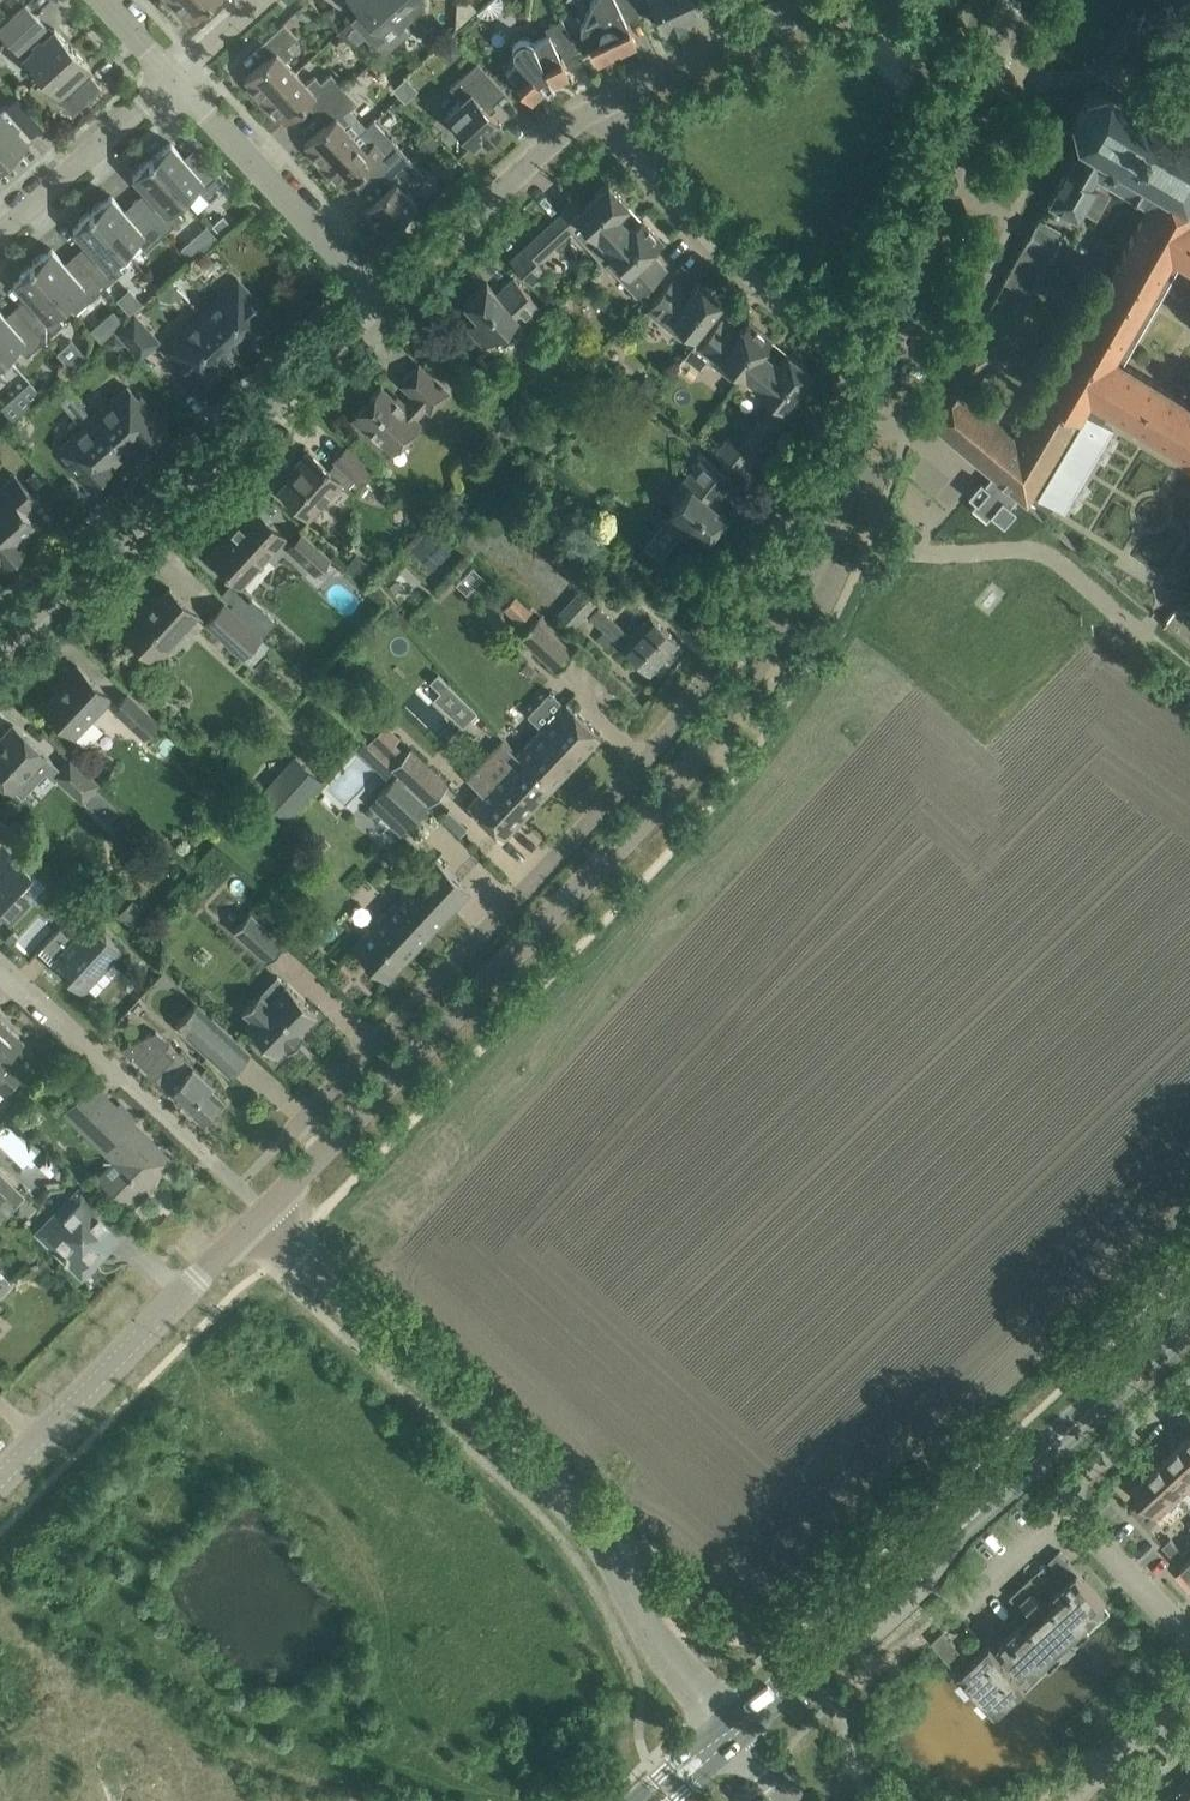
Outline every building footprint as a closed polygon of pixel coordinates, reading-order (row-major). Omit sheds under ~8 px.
[(168,1),(183,17),(186,14),(191,20),(213,0),(169,0),(168,1)] [(361,11),(350,20),(366,38),(374,46),(385,36),(381,32),(393,22),(399,30),(413,17),(402,5),(398,0),(363,0),(364,1),(358,7),(361,11)] [(587,11),(585,16),(583,22),(580,30),(590,43),(589,44),(597,60),(636,42),(617,2),(620,0),(593,0),(590,5),(587,11)] [(651,10),(655,9),(664,29),(667,27),(668,30),(687,21),(685,19),(688,17),(701,12),(696,0),(647,0),(651,10)] [(26,3),(0,27),(0,32),(8,40),(36,14),(26,3)] [(514,55),(516,56),(518,58),(507,73),(515,81),(531,99),(544,86),(548,90),(554,86),(552,81),(568,74),(557,49),(571,42),(573,46),(575,45),(565,23),(559,12),(557,12),(559,16),(544,24),(547,30),(533,40),(532,38),(529,36),(527,36),(525,35),(522,35),(521,35),(519,36),(517,36),(514,38),(513,40),(512,43),(511,45),(511,47),(511,49),(512,50),(513,53),(514,55)] [(52,31),(36,14),(8,40),(40,76),(72,46),(55,28),(52,31)] [(271,54),(245,78),(250,83),(247,86),(262,102),(296,71),(285,60),(294,51),(288,45),(298,36),(284,21),(261,43),(271,54)] [(453,39),(443,50),(448,55),(457,55),(462,49),(453,39)] [(89,65),(72,46),(40,76),(73,111),(102,85),(86,68),(89,65)] [(450,86),(462,99),(446,113),(447,114),(443,117),(459,135),(463,131),(475,144),(482,137),(485,141),(503,125),(487,108),(506,91),(477,61),(450,86)] [(315,74),(306,82),(296,71),(262,102),(277,119),(280,116),(285,121),(311,97),(321,108),(344,86),(331,72),(321,81),(315,74)] [(331,119),(305,143),(310,148),(307,151),(322,167),(368,125),(368,124),(358,113),(354,117),(348,110),(358,101),(344,86),(321,108),(331,119)] [(977,502),(972,507),(987,519),(991,514),(1004,525),(1017,510),(1011,505),(1019,496),(1028,503),(1030,499),(1050,511),(1054,504),(1063,510),(1085,473),(1081,471),(1086,462),(1090,465),(1113,427),(1103,420),(1108,412),(1189,459),(1189,403),(1118,362),(1178,259),(1189,267),(1189,204),(1187,202),(1189,197),(1189,135),(1180,129),(1110,87),(1086,93),(1071,118),(1077,141),(1081,143),(1049,200),(1079,217),(1085,208),(1098,216),(1112,193),(1106,189),(1111,181),(1152,205),(1015,437),(968,397),(991,358),(967,343),(924,417),(993,474),(985,483),(981,480),(968,495),(977,502)] [(31,134),(34,137),(46,126),(27,105),(17,94),(0,109),(0,147),(10,159),(29,142),(26,138),(31,134)] [(374,118),(368,124),(368,125),(322,167),(337,184),(340,181),(345,186),(371,162),(381,173),(404,152),(374,118)] [(152,155),(154,156),(152,158),(185,196),(196,186),(206,196),(224,180),(200,153),(189,163),(170,141),(162,149),(161,147),(152,155)] [(10,159),(0,147),(0,167),(10,159)] [(406,190),(414,182),(423,172),(404,152),(381,173),(391,184),(365,208),(370,213),(367,216),(383,233),(417,202),(406,190)] [(141,168),(132,175),(151,196),(141,206),(164,233),(183,216),(174,206),(185,196),(152,158),(149,160),(148,158),(139,166),(141,168)] [(578,197),(568,206),(510,259),(532,283),(547,270),(538,260),(581,220),(595,234),(596,233),(610,249),(631,228),(618,214),(629,204),(608,181),(584,204),(578,197)] [(130,215),(111,194),(92,211),(125,249),(137,239),(146,249),(164,233),(141,206),(130,215)] [(92,211),(73,228),(92,249),(81,259),(105,286),(123,269),(114,259),(125,249),(92,211)] [(231,224),(223,215),(213,224),(221,233),(231,224)] [(1040,216),(1036,223),(1060,238),(1064,231),(1040,216)] [(609,250),(614,256),(607,262),(637,295),(667,268),(651,251),(663,241),(642,218),(631,228),(610,249),(609,250)] [(1028,236),(1003,280),(1028,294),(1053,251),(1028,236)] [(194,237),(182,248),(192,259),(204,248),(194,237)] [(33,260),(35,262),(32,264),(66,302),(77,292),(86,302),(105,286),(81,259),(70,268),(51,247),(43,254),(42,253),(33,260)] [(22,274),(13,281),(32,302),(22,312),(45,339),(64,322),(55,312),(66,302),(32,264),(30,266),(29,264),(20,272),(22,274)] [(464,302),(474,313),(475,313),(465,323),(485,345),(495,335),(496,336),(502,330),(508,337),(541,306),(514,277),(497,292),(486,281),(464,302)] [(647,309),(682,337),(687,330),(694,336),(723,299),(699,280),(690,292),(672,278),(647,309)] [(255,297),(239,280),(201,314),(232,349),(251,332),(256,338),(273,322),(253,299),(255,297)] [(6,355),(18,345),(27,355),(45,339),(22,312),(11,321),(0,309),(0,347),(6,355)] [(140,355),(158,339),(135,313),(117,329),(140,355)] [(181,364),(201,387),(219,371),(214,365),(232,349),(201,314),(163,347),(179,365),(181,364)] [(739,332),(721,317),(702,340),(698,337),(683,356),(701,370),(708,359),(730,376),(735,370),(742,375),(742,374),(763,350),(772,339),(748,320),(739,332)] [(100,322),(92,329),(102,340),(110,333),(100,322)] [(774,400),(760,417),(775,429),(797,402),(790,396),(811,370),(788,351),(778,363),(763,350),(742,374),(758,386),(757,387),(774,400)] [(403,405),(381,385),(352,417),(366,430),(369,427),(395,451),(422,421),(418,417),(427,407),(431,411),(449,391),(419,363),(400,383),(413,395),(403,405)] [(128,385),(115,396),(114,395),(92,415),(126,453),(137,443),(138,444),(164,420),(141,394),(138,396),(128,385)] [(70,391),(60,400),(65,406),(75,397),(70,391)] [(71,436),(59,447),(69,459),(66,461),(90,487),(116,463),(115,462),(126,453),(92,415),(70,435),(71,436)] [(547,431),(537,442),(547,451),(557,440),(547,431)] [(726,438),(715,453),(721,458),(740,473),(752,458),(737,446),(726,438)] [(296,464),(299,467),(279,490),(307,515),(340,480),(346,485),(354,477),(356,480),(370,465),(347,444),(334,458),(337,460),(329,469),(309,450),(296,464)] [(679,513),(670,525),(681,534),(686,538),(695,527),(708,537),(727,514),(715,504),(736,478),(717,463),(705,454),(680,485),(686,490),(677,502),(672,508),(673,508),(679,513)] [(3,487),(0,489),(0,535),(16,553),(30,541),(29,539),(42,528),(27,512),(39,501),(23,483),(15,474),(1,485),(3,487)] [(234,531),(220,546),(218,544),(206,557),(220,570),(222,568),(240,585),(286,535),(255,506),(240,523),(239,522),(232,530),(234,531)] [(315,572),(331,555),(304,530),(288,547),(315,572)] [(1,564),(3,566),(16,553),(0,535),(0,565),(1,564)] [(142,605),(141,607),(142,608),(122,630),(157,662),(183,634),(181,633),(199,613),(170,586),(148,610),(142,605)] [(573,627),(596,603),(581,587),(557,611),(573,627)] [(535,608),(521,595),(509,608),(522,621),(535,608)] [(1166,620),(1189,642),(1189,608),(1183,601),(1166,620)] [(245,657),(263,637),(225,602),(207,622),(245,657)] [(604,629),(596,638),(607,647),(615,639),(649,671),(679,640),(650,613),(631,634),(600,605),(590,616),(604,629)] [(555,671),(574,650),(538,618),(519,639),(555,671)] [(78,665),(64,680),(67,683),(44,707),(74,735),(111,696),(78,665)] [(438,673),(432,680),(442,690),(435,697),(463,724),(477,710),(438,673)] [(159,721),(127,692),(113,707),(144,737),(159,721)] [(552,785),(601,733),(566,700),(517,752),(552,785)] [(386,723),(383,726),(369,713),(354,728),(368,741),(366,743),(380,756),(399,737),(386,723)] [(13,790),(46,754),(31,740),(13,724),(1,737),(4,739),(1,742),(3,744),(0,747),(0,778),(13,790)] [(477,761),(486,747),(472,738),(463,751),(477,761)] [(428,802),(447,782),(410,747),(391,768),(428,802)] [(503,836),(552,785),(517,752),(468,803),(503,836)] [(82,801),(99,781),(69,753),(50,773),(82,801)] [(295,757),(255,800),(260,804),(280,823),(319,779),(300,762),(295,757)] [(428,805),(395,775),(370,803),(400,833),(428,805)] [(97,789),(85,801),(107,822),(119,810),(97,789)] [(10,825),(9,825),(9,826),(0,817),(0,836),(10,825)] [(17,915),(30,901),(17,889),(35,870),(28,864),(38,852),(10,825),(0,836),(0,862),(1,863),(0,864),(0,910),(11,921),(17,915)] [(352,948),(387,980),(470,890),(436,858),(352,948)] [(81,921),(96,905),(87,897),(72,913),(81,921)] [(133,897),(117,915),(128,925),(144,907),(133,897)] [(284,944),(249,912),(234,930),(268,961),(284,944)] [(66,976),(82,991),(121,948),(90,919),(55,957),(60,961),(55,965),(64,973),(68,968),(71,971),(68,975),(67,975),(66,976)] [(316,1013),(286,984),(268,1002),(259,993),(243,1010),(252,1019),(246,1025),(276,1054),(285,1045),(289,1048),(302,1035),(298,1031),(316,1013)] [(250,1051),(233,1035),(197,1003),(176,1026),(230,1074),(250,1051)] [(5,1093),(26,1070),(11,1056),(24,1042),(0,1019),(0,1088),(5,1093)] [(168,1091),(169,1090),(202,1120),(223,1097),(211,1086),(213,1083),(156,1030),(121,1046),(168,1091)] [(82,1093),(62,1113),(112,1162),(98,1176),(131,1208),(147,1191),(140,1185),(149,1175),(153,1179),(172,1160),(132,1121),(135,1118),(120,1103),(117,1106),(106,1096),(96,1106),(82,1093)] [(13,1202),(0,1190),(0,1217),(13,1202)] [(96,1227),(107,1215),(81,1190),(41,1232),(82,1272),(103,1251),(91,1239),(100,1230),(96,1227)] [(10,1281),(0,1271),(0,1291),(10,1281)] [(1171,1452),(1189,1472),(1189,1435),(1171,1452)] [(1171,1452),(1152,1470),(1178,1498),(1189,1487),(1189,1472),(1171,1452)] [(1152,1470),(1133,1487),(1159,1516),(1178,1498),(1152,1470)] [(1178,1544),(1171,1537),(1163,1544),(1170,1552),(1178,1544)] [(1185,1552),(1178,1544),(1170,1552),(1177,1559),(1185,1552)] [(1050,1559),(1060,1570),(1069,1561),(1060,1550),(1050,1559)] [(1189,1574),(1189,1557),(1182,1565),(1189,1574)] [(1068,1579),(1078,1570),(1069,1561),(1060,1570),(1068,1579)] [(1049,1607),(1036,1592),(1031,1597),(1025,1602),(1039,1617),(1026,1628),(1021,1623),(1000,1642),(1033,1678),(1089,1627),(1111,1607),(1078,1570),(1068,1579),(1057,1590),(1062,1595),(1049,1607)] [(1031,1597),(1036,1592),(1041,1588),(1031,1576),(1021,1586),(1031,1597)] [(1020,1607),(1025,1602),(1031,1597),(1021,1586),(1010,1595),(1020,1607)] [(952,1639),(943,1630),(932,1640),(940,1649),(952,1639)] [(960,1648),(952,1639),(940,1649),(949,1658),(960,1648)] [(1009,1663),(991,1643),(960,1671),(979,1691),(1009,1663)] [(968,1657),(960,1648),(949,1658),(957,1667),(968,1657)] [(997,1711),(1028,1683),(1009,1663),(979,1691),(997,1711)] [(1177,1786),(1189,1800),(1189,1775),(1177,1786)] [(1161,1800),(1189,1800),(1177,1786),(1161,1800)]
